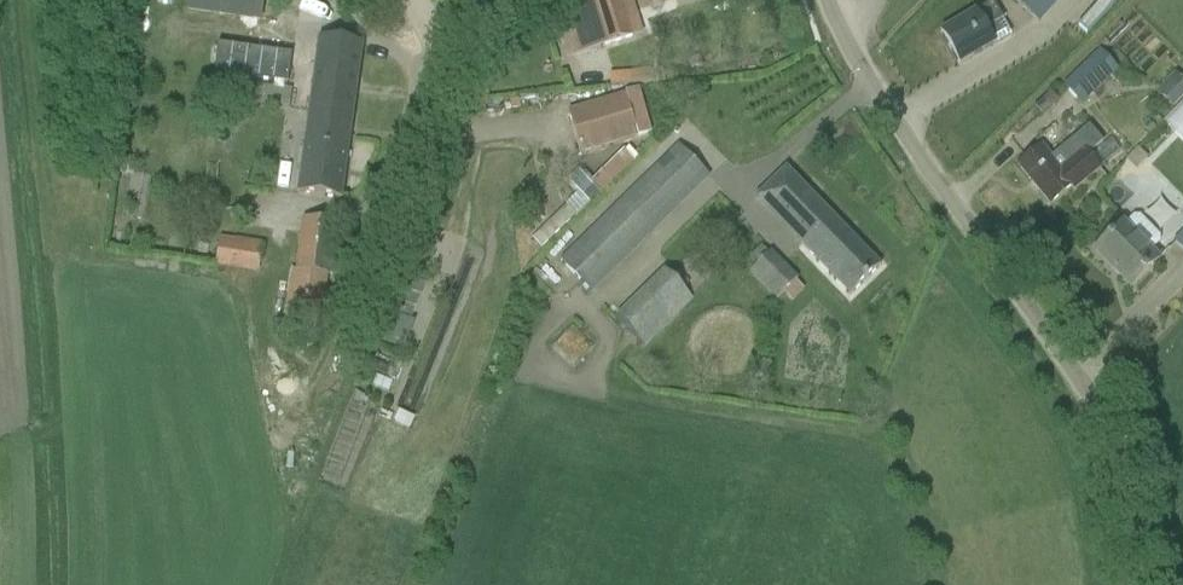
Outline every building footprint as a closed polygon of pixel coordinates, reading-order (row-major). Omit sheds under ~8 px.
[(186,14),(259,23),(262,0),(188,0),(186,14)] [(620,2),(626,0),(590,0),(591,4),(577,8),(562,12),(574,56),(631,41),(620,2)] [(1039,23),(1055,5),(1059,0),(1012,0),(1039,23)] [(1002,21),(992,3),(940,34),(958,66),(994,45),(994,44),(1010,35),(1002,21)] [(297,195),(340,201),(362,46),(319,40),(297,195)] [(216,45),(211,74),(286,84),(290,55),(216,45)] [(1063,88),(1081,106),(1117,70),(1099,52),(1063,88)] [(610,72),(611,93),(636,91),(635,71),(610,72)] [(567,111),(579,154),(637,138),(625,95),(567,111)] [(1017,167),(1049,206),(1071,188),(1074,191),(1099,171),(1087,156),(1102,144),(1088,127),(1050,159),(1041,147),(1017,167)] [(560,263),(590,294),(708,178),(678,147),(560,263)] [(594,180),(603,190),(634,160),(625,150),(594,180)] [(579,175),(569,185),(590,207),(600,197),(579,175)] [(1123,226),(1122,225),(1094,252),(1130,288),(1158,261),(1149,253),(1159,243),(1159,237),(1139,217),(1133,217),(1123,226)] [(829,218),(799,247),(849,298),(881,270),(829,218)] [(281,331),(318,337),(328,275),(324,274),(332,224),(301,220),(295,269),(290,269),(281,331)] [(1182,252),(1182,236),(1175,244),(1182,252)] [(214,267),(255,273),(259,247),(218,240),(214,267)] [(794,277),(770,253),(753,270),(749,273),(774,298),(794,277)] [(401,275),(386,312),(410,321),(424,284),(401,275)] [(639,349),(689,304),(664,276),(614,321),(639,349)]
